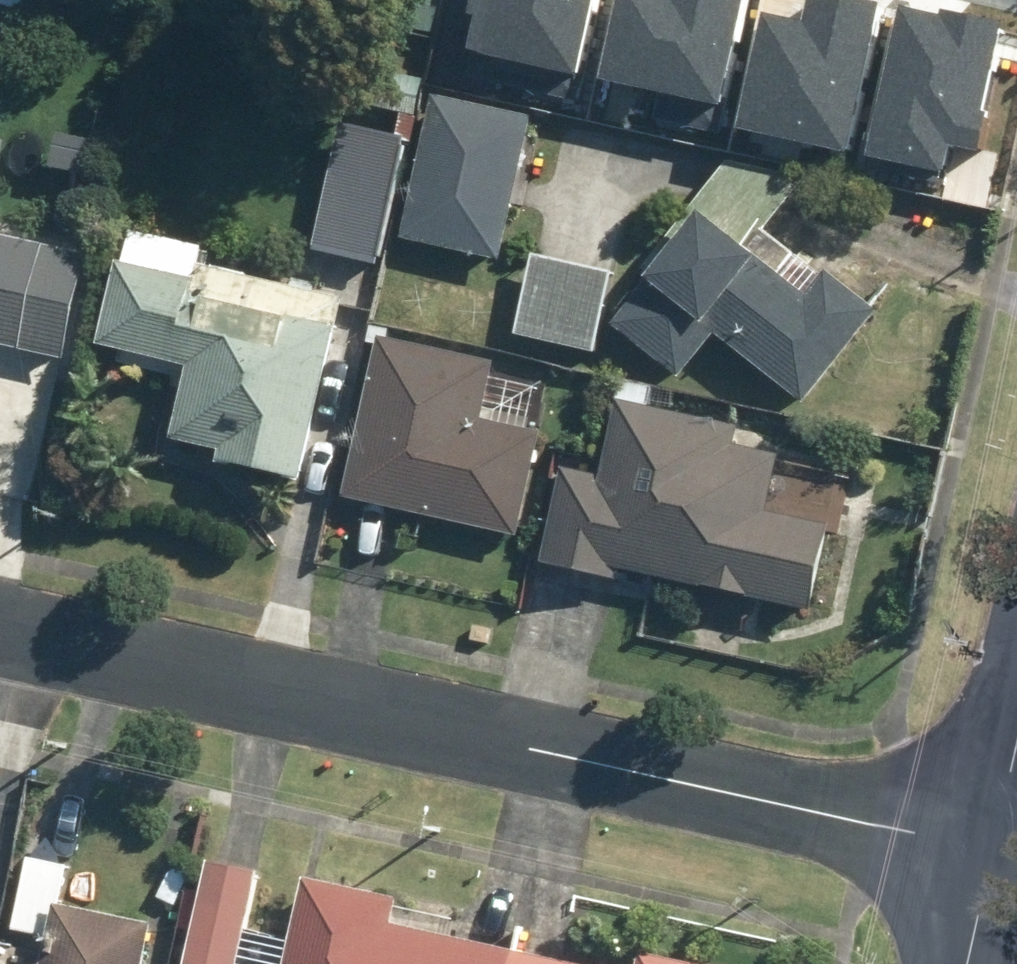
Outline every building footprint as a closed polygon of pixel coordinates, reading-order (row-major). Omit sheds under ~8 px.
[(434,58),(568,92),(591,0),(449,0),(434,58)] [(596,105),(716,129),(743,0),(618,0),(596,105)] [(731,128),(850,153),(882,0),(798,0),(796,13),(756,5),(731,128)] [(902,10),(868,154),(938,171),(946,139),(971,145),(1001,20),(944,6),(941,19),(902,10)] [(506,263),(540,117),(434,93),(400,239),(506,263)] [(412,115),(341,101),(311,253),(382,267),(412,115)] [(654,280),(612,327),(678,385),(722,335),(806,410),(890,316),(869,298),(805,240),(797,249),(770,224),(803,187),(747,136),(689,201),(705,216),(678,246),(669,238),(642,268),(654,280)] [(305,486),(345,305),(197,272),(201,251),(127,235),(101,349),(193,369),(176,444),(220,454),(217,466),(305,486)] [(64,365),(89,266),(0,243),(0,349),(64,365)] [(615,277),(534,257),(515,335),(596,354),(615,277)] [(492,366),(377,341),(341,504),(518,542),(543,430),(481,417),(492,366)] [(620,583),(622,573),(813,615),(833,525),(766,510),(778,456),(724,444),(727,430),(622,407),(606,482),(558,472),(538,566),(620,583)] [(55,907),(67,849),(29,841),(12,930),(50,937),(55,907)] [(203,864),(189,963),(245,963),(258,872),(203,864)] [(284,963),(565,963),(395,926),(400,903),(302,881),(284,963)] [(158,926),(55,907),(50,937),(44,963),(150,963),(158,926)]
